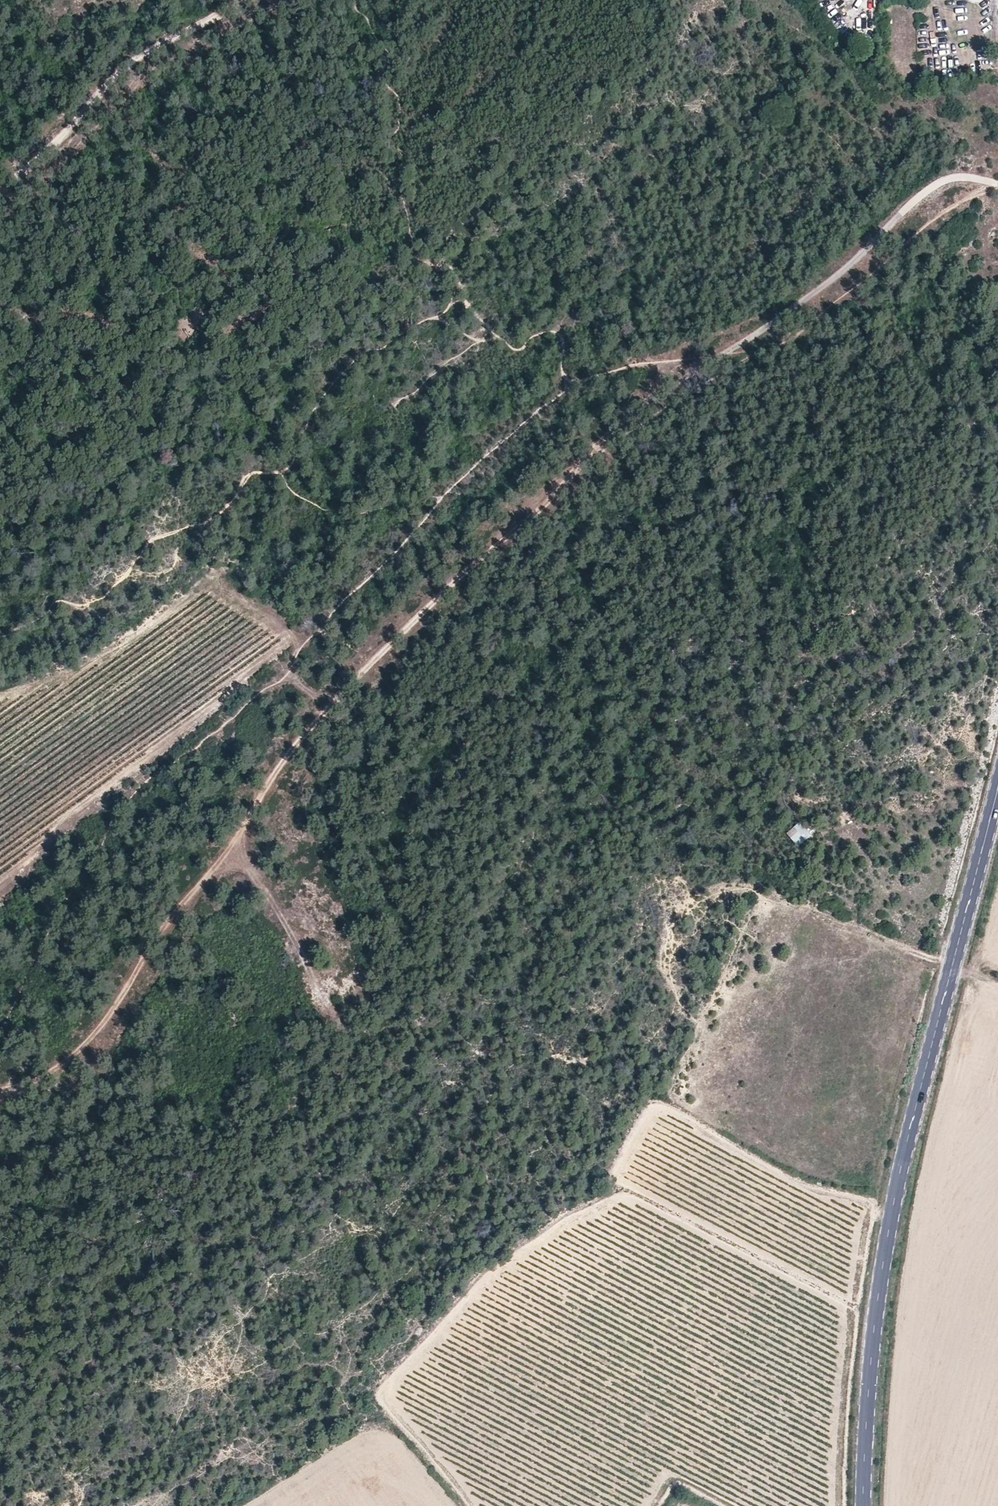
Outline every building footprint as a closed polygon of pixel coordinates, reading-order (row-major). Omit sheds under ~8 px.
[(178,339),(189,343),(195,327),(184,323),(178,339)] [(798,848),(812,836),(799,823),(786,835),(798,848)]
